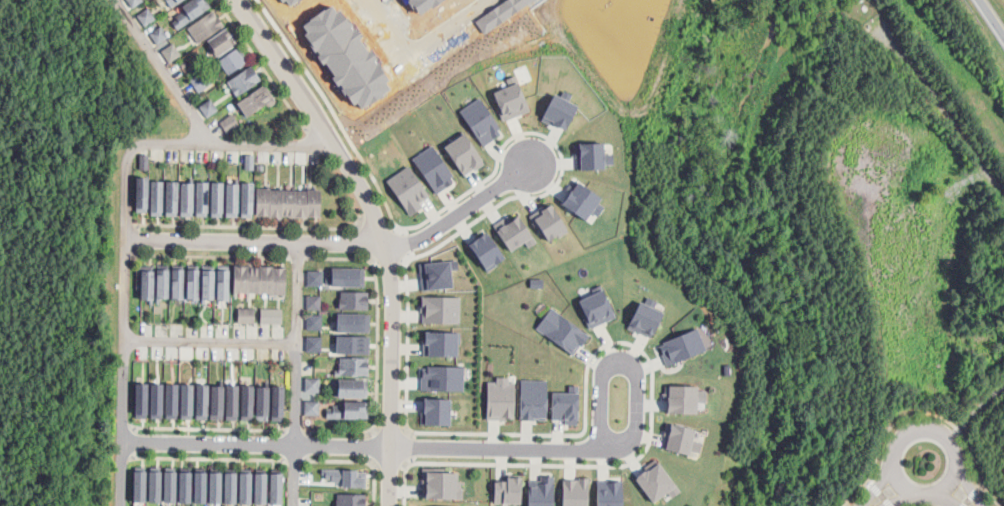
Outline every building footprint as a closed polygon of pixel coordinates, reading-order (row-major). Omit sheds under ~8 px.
[(205,0),(196,0),(169,16),(177,29),(210,9),(205,0)] [(144,26),(156,19),(148,7),(137,14),(144,26)] [(225,25),(213,10),(187,28),(199,44),(225,25)] [(157,45),(168,37),(160,26),(149,33),(157,45)] [(237,44),(228,29),(208,41),(218,56),(237,44)] [(169,63),(181,55),(173,43),(161,50),(169,63)] [(219,61),(229,76),(247,63),(236,49),(219,61)] [(261,84),(254,67),(228,78),(235,95),(261,84)] [(197,92),(210,86),(203,73),(191,79),(197,92)] [(505,119),(529,108),(515,75),(505,79),(508,86),(494,92),(505,119)] [(276,103),(267,85),(238,100),(247,118),(276,103)] [(560,97),(553,93),(541,120),(568,132),(579,106),(569,101),(572,94),(563,90),(560,97)] [(461,109),(483,145),(504,133),(482,97),(461,109)] [(206,117),(218,110),(211,99),(199,106),(206,117)] [(220,121),(226,133),(240,125),(233,114),(220,121)] [(486,161),(466,131),(445,145),(464,175),(486,161)] [(605,140),(578,142),(579,168),(606,167),(605,140)] [(434,193),(456,181),(437,144),(415,155),(434,193)] [(149,169),(149,154),(140,154),(140,168),(149,169)] [(420,201),(431,194),(410,164),(387,179),(410,214),(423,205),(420,201)] [(137,176),(137,211),(149,211),(150,176),(137,176)] [(151,215),(164,215),(165,179),(152,179),(151,215)] [(166,215),(179,215),(180,179),(167,179),(166,215)] [(196,216),(209,216),(210,180),(197,180),(196,216)] [(225,180),(212,180),(211,215),(224,216),(225,180)] [(596,213),(606,197),(578,180),(563,204),(587,219),(592,211),(596,213)] [(196,181),(182,181),(181,215),(195,216),(196,181)] [(242,216),(255,216),(255,181),(242,181),(242,216)] [(227,216),(240,216),(240,182),(227,182),(227,216)] [(322,216),(322,188),(258,188),(257,215),(322,216)] [(532,214),(546,241),(569,229),(555,202),(532,214)] [(513,219),(509,214),(493,225),(511,250),(525,241),(529,247),(538,240),(520,214),(513,219)] [(488,270),(507,256),(488,230),(469,244),(488,270)] [(423,289),(455,285),(451,259),(419,263),(423,289)] [(218,298),(230,298),(230,265),(218,264),(218,298)] [(288,265),(234,264),(234,292),(288,293),(288,265)] [(203,297),(215,298),(216,266),(204,265),(203,297)] [(365,267),(333,266),(332,271),(308,270),(307,283),(365,286),(365,267)] [(185,298),(185,267),(173,268),(173,298),(185,298)] [(188,298),(199,298),(200,267),(189,267),(188,298)] [(158,296),(170,296),(170,270),(159,270),(158,296)] [(590,288),(593,293),(578,299),(590,327),(617,316),(603,283),(590,288)] [(340,308),(369,308),(369,290),(340,290),(340,308)] [(321,295),(307,294),(306,308),(320,309),(321,295)] [(654,307),(657,300),(642,294),(630,327),(654,336),(664,311),(654,307)] [(460,322),(461,296),(423,295),(422,322),(460,322)] [(255,307),(239,307),(239,321),(255,321),(255,307)] [(261,322),(283,323),(283,308),(261,307),(261,322)] [(574,355),(589,334),(552,307),(537,328),(574,355)] [(337,330),(370,331),(371,313),(338,312),(337,330)] [(322,328),(322,313),(306,314),(306,329),(322,328)] [(667,366),(707,349),(697,327),(658,344),(667,366)] [(459,355),(460,331),(424,330),(424,354),(459,355)] [(330,351),(370,352),(371,335),(338,334),(338,343),(330,343),(330,351)] [(322,335),(306,335),(307,351),(322,351),(322,335)] [(209,347),(196,346),(196,359),(208,359),(209,347)] [(370,356),(338,356),(338,374),(369,374),(370,356)] [(420,365),(420,389),(464,390),(464,366),(420,365)] [(305,391),(320,391),(320,377),(306,376),(305,391)] [(487,419),(516,418),(516,382),(509,382),(509,376),(496,376),(496,380),(487,380),(487,419)] [(368,379),(340,378),(339,395),(368,396),(368,379)] [(521,418),(549,418),(549,379),(521,379),(521,418)] [(136,416),(148,417),(149,382),(136,382),(136,416)] [(194,383),(151,383),(151,417),(165,417),(180,417),(194,417),(194,383)] [(209,383),(196,384),(197,418),(210,418),(209,383)] [(226,419),(239,419),(240,384),(228,383),(226,419)] [(211,418),(225,419),(225,385),(212,384),(211,418)] [(243,419),(255,419),(255,384),(242,384),(243,419)] [(554,390),(553,418),(565,418),(565,423),(580,423),(580,384),(569,384),(569,391),(554,390)] [(285,420),(286,385),(257,385),(256,419),(271,420),(271,419),(285,420)] [(699,412),(699,400),(706,400),(707,386),(670,385),(670,411),(699,412)] [(452,423),(451,397),(423,397),(424,424),(452,423)] [(305,414),(319,414),(319,400),(305,400),(305,414)] [(327,418),(368,417),(368,401),(327,402),(327,418)] [(672,497),(682,490),(660,459),(636,476),(654,502),(669,492),(672,497)] [(162,501),(163,467),(150,467),(149,501),(162,501)] [(177,501),(177,467),(165,467),(165,501),(177,501)] [(367,484),(367,469),(322,468),(322,483),(367,484)] [(424,468),(424,497),(461,498),(461,469),(424,468)] [(134,500),(147,501),(147,470),(134,469),(134,500)] [(193,470),(180,470),(180,501),(192,501),(193,470)] [(207,501),(208,470),(196,470),(195,501),(207,501)] [(255,502),(268,503),(269,470),(256,470),(255,502)] [(223,471),(210,471),(210,502),(223,502),(223,471)] [(238,471),(225,471),(225,502),(238,502),(238,471)] [(254,472),(241,471),(239,502),(252,502),(254,472)] [(271,503),(283,503),(284,473),(272,472),(271,503)] [(495,502),(523,502),(524,476),(507,476),(507,480),(495,480),(495,502)] [(556,477),(529,477),(529,505),(556,505),(556,477)] [(591,478),(564,477),(563,505),(590,505),(591,478)] [(625,480),(599,480),(599,505),(625,505),(625,480)] [(367,493),(337,492),(337,505),(367,505),(367,493)]
